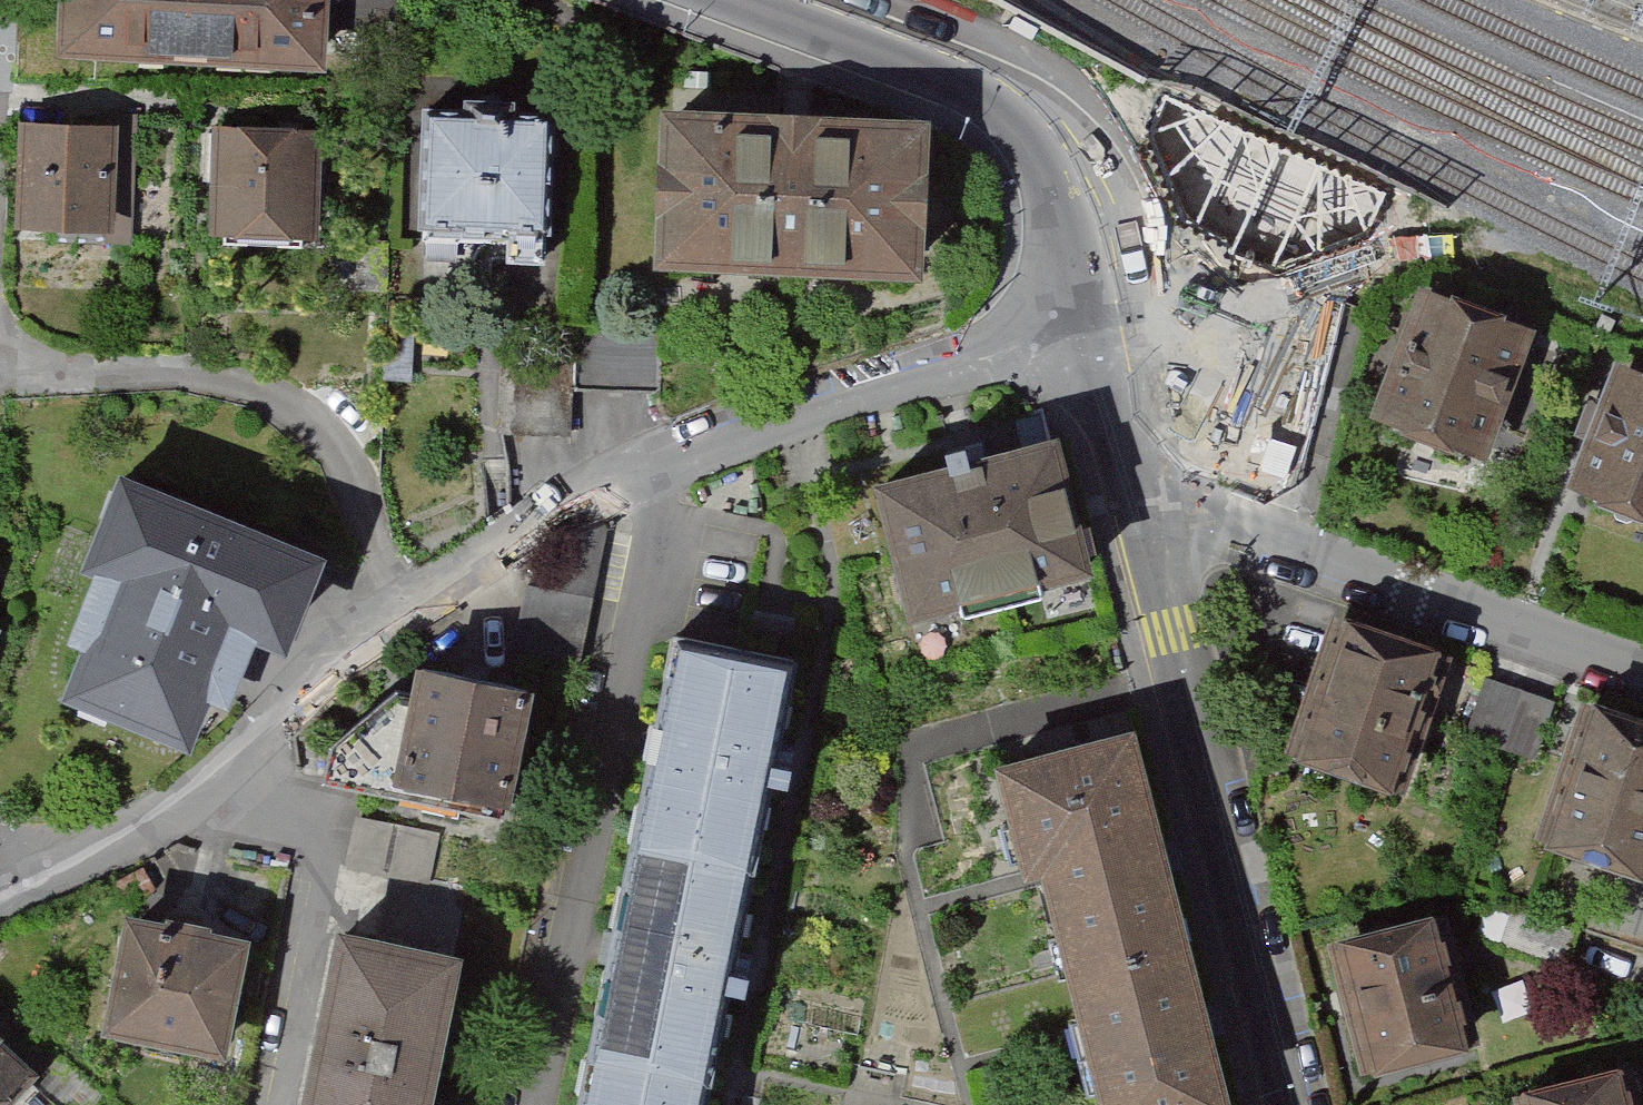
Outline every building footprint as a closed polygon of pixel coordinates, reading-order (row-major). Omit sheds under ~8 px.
[(61,43),(325,57),(327,18),(328,0),(64,0),(61,43)] [(327,18),(395,22),(397,0),(328,0),(327,18)] [(795,115),(671,110),(665,257),(924,267),(930,120),(795,115)] [(113,114),(90,130),(86,237),(108,245),(135,246),(140,116),(113,114)] [(548,118),(425,114),(422,222),(544,226),(548,118)] [(90,130),(6,126),(2,233),(86,237),(90,130)] [(318,131),(218,129),(215,239),(315,242),(318,131)] [(1533,314),(1434,277),(1385,409),(1484,445),(1533,314)] [(1626,354),(1580,476),(1642,500),(1642,360),(1626,354)] [(1086,570),(1052,442),(877,487),(910,615),(958,603),(960,614),(1044,592),(1041,581),(1086,570)] [(319,566),(123,489),(92,568),(99,570),(69,646),(92,655),(75,698),(188,743),(203,704),(230,714),(261,636),(287,646),(319,566)] [(593,599),(606,530),(604,524),(534,560),(510,687),(538,692),(572,701),(593,599)] [(1405,785),(1455,645),(1345,606),(1295,745),(1405,785)] [(784,675),(678,652),(634,854),(590,1058),(580,1104),(691,1104),(696,1081),(740,877),(784,675)] [(510,687),(433,671),(427,703),(401,699),(338,750),(332,787),(511,825),(538,692),(510,687)] [(1571,706),(1490,677),(1470,734),(1551,763),(1571,706)] [(1595,693),(1544,836),(1642,872),(1642,711),(1595,693)] [(1131,734),(998,771),(1027,869),(1043,863),(1046,874),(1086,1033),(1104,1104),(1229,1104),(1131,734)] [(1482,1040),(1447,908),(1335,937),(1352,1001),(1370,1069),(1482,1040)] [(244,945),(128,921),(106,1032),(222,1055),(244,945)] [(343,939),(310,1104),(421,1104),(450,960),(343,939)] [(0,1043),(0,1104),(30,1070),(0,1043)] [(1635,1062),(1522,1089),(1526,1104),(1642,1104),(1642,1096),(1635,1062)]
